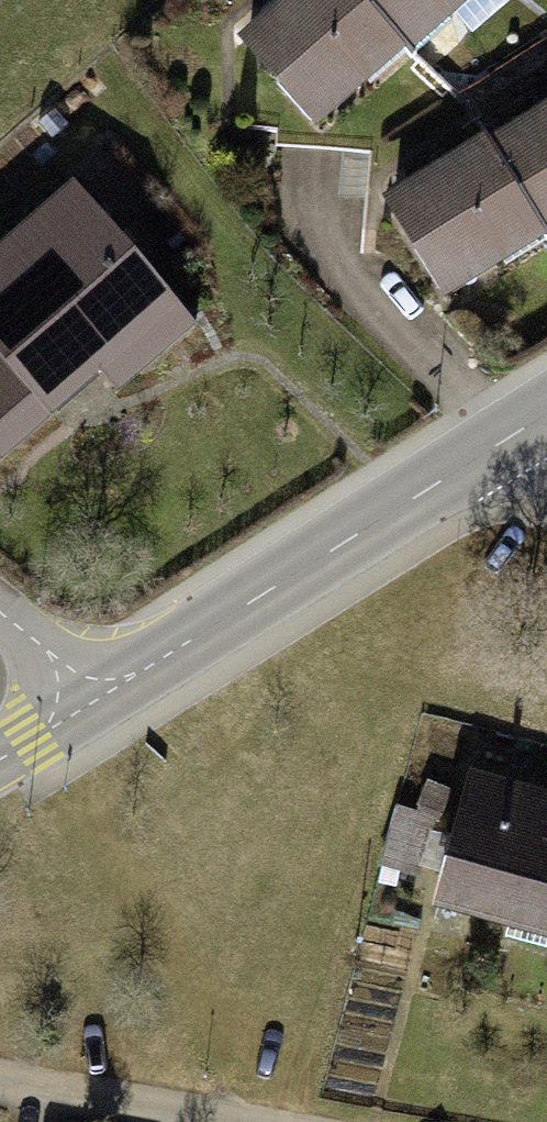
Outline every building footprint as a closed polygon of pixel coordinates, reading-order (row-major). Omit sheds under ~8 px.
[(361,0),(296,0),(249,40),(286,82),(296,72),(315,96),(344,69),(356,82),(362,77),(371,85),(408,53),(361,0)] [(408,53),(412,58),(454,21),(445,11),(451,5),(446,0),(361,0),(408,53)] [(493,148),(546,234),(546,115),(493,148)] [(493,148),(490,142),(394,203),(423,247),(435,241),(451,266),(484,246),(494,260),(501,256),(507,266),(546,241),(546,234),(493,148)] [(73,183),(0,247),(0,460),(1,461),(55,414),(37,393),(99,339),(133,377),(196,323),(73,183)] [(523,839),(534,795),(471,778),(437,904),(510,923),(506,938),(546,949),(546,845),(523,839)]
